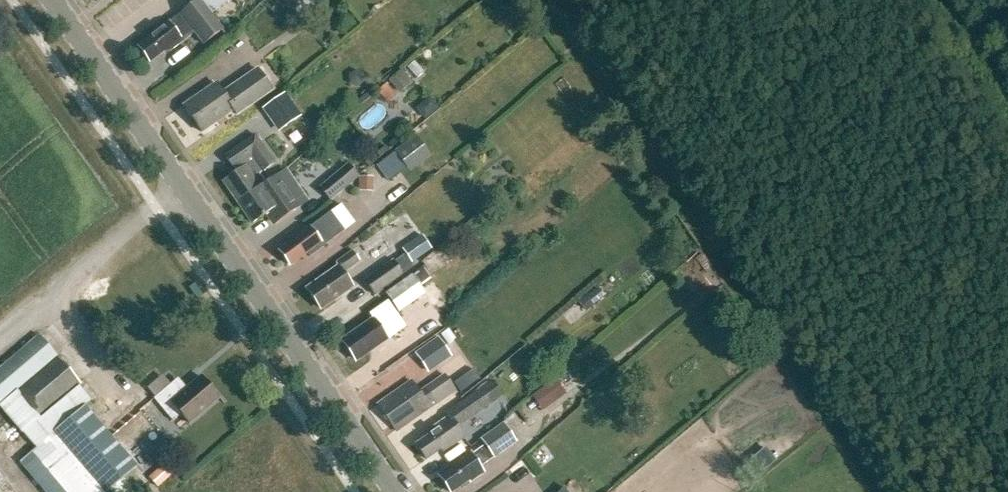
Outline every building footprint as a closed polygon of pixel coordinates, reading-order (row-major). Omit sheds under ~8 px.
[(150,60),(167,46),(170,50),(195,31),(204,43),(223,28),(211,13),(227,0),(199,0),(170,22),(139,46),(150,60)] [(289,9),(299,0),(281,0),(289,9)] [(216,83),(183,105),(201,132),(233,110),(236,114),(271,90),(256,68),(222,92),(216,83)] [(388,81),(398,93),(412,82),(401,69),(388,81)] [(377,92),(389,104),(396,96),(385,84),(377,92)] [(285,93),(261,110),(278,133),(302,117),(285,93)] [(588,142),(596,135),(586,122),(578,129),(588,142)] [(222,180),(237,202),(265,182),(259,174),(274,163),(254,134),(224,155),(232,167),(234,166),(237,170),(222,180)] [(428,153),(415,135),(394,151),(395,152),(407,168),(428,153)] [(347,163),(318,188),(329,201),(358,177),(347,163)] [(267,212),(275,223),(300,206),(278,173),(265,182),(237,202),(251,223),(267,212)] [(360,178),(360,188),(374,188),(374,178),(360,178)] [(346,230),(332,212),(280,249),(291,264),(308,252),(310,255),(346,230)] [(392,257),(362,278),(373,294),(402,274),(400,270),(431,248),(421,232),(401,246),(404,252),(394,259),(392,257)] [(308,289),(320,307),(338,294),(341,295),(354,285),(344,271),(360,259),(352,249),(335,261),(338,265),(320,278),(322,280),(308,289)] [(374,316),(355,329),(357,331),(343,341),(356,358),(375,345),(378,345),(389,337),(378,322),(394,311),(395,313),(420,295),(407,277),(382,294),(387,301),(371,313),(374,316)] [(359,286),(335,302),(351,325),(375,308),(359,286)] [(79,384),(82,381),(40,333),(0,368),(0,402),(38,445),(22,459),(50,491),(106,491),(139,464),(86,404),(92,398),(79,384)] [(413,352),(427,371),(451,355),(437,335),(413,352)] [(397,420),(401,426),(454,389),(443,373),(418,391),(410,380),(376,403),(391,424),(397,420)] [(163,408),(171,401),(188,421),(218,395),(201,375),(182,391),(172,380),(153,397),(163,408)] [(413,443),(425,459),(441,448),(443,451),(465,435),(457,425),(500,394),(489,379),(470,392),(471,394),(445,413),(446,415),(426,429),(428,432),(413,443)] [(554,402),(566,394),(556,381),(545,389),(554,402)] [(481,438),(485,443),(472,452),(471,451),(439,474),(451,491),(469,478),(470,481),(485,470),(481,465),(517,439),(504,421),(481,438)] [(668,422),(651,436),(658,444),(674,430),(668,422)] [(580,472),(557,491),(596,491),(580,472)] [(0,476),(0,491),(14,491),(0,476)]
